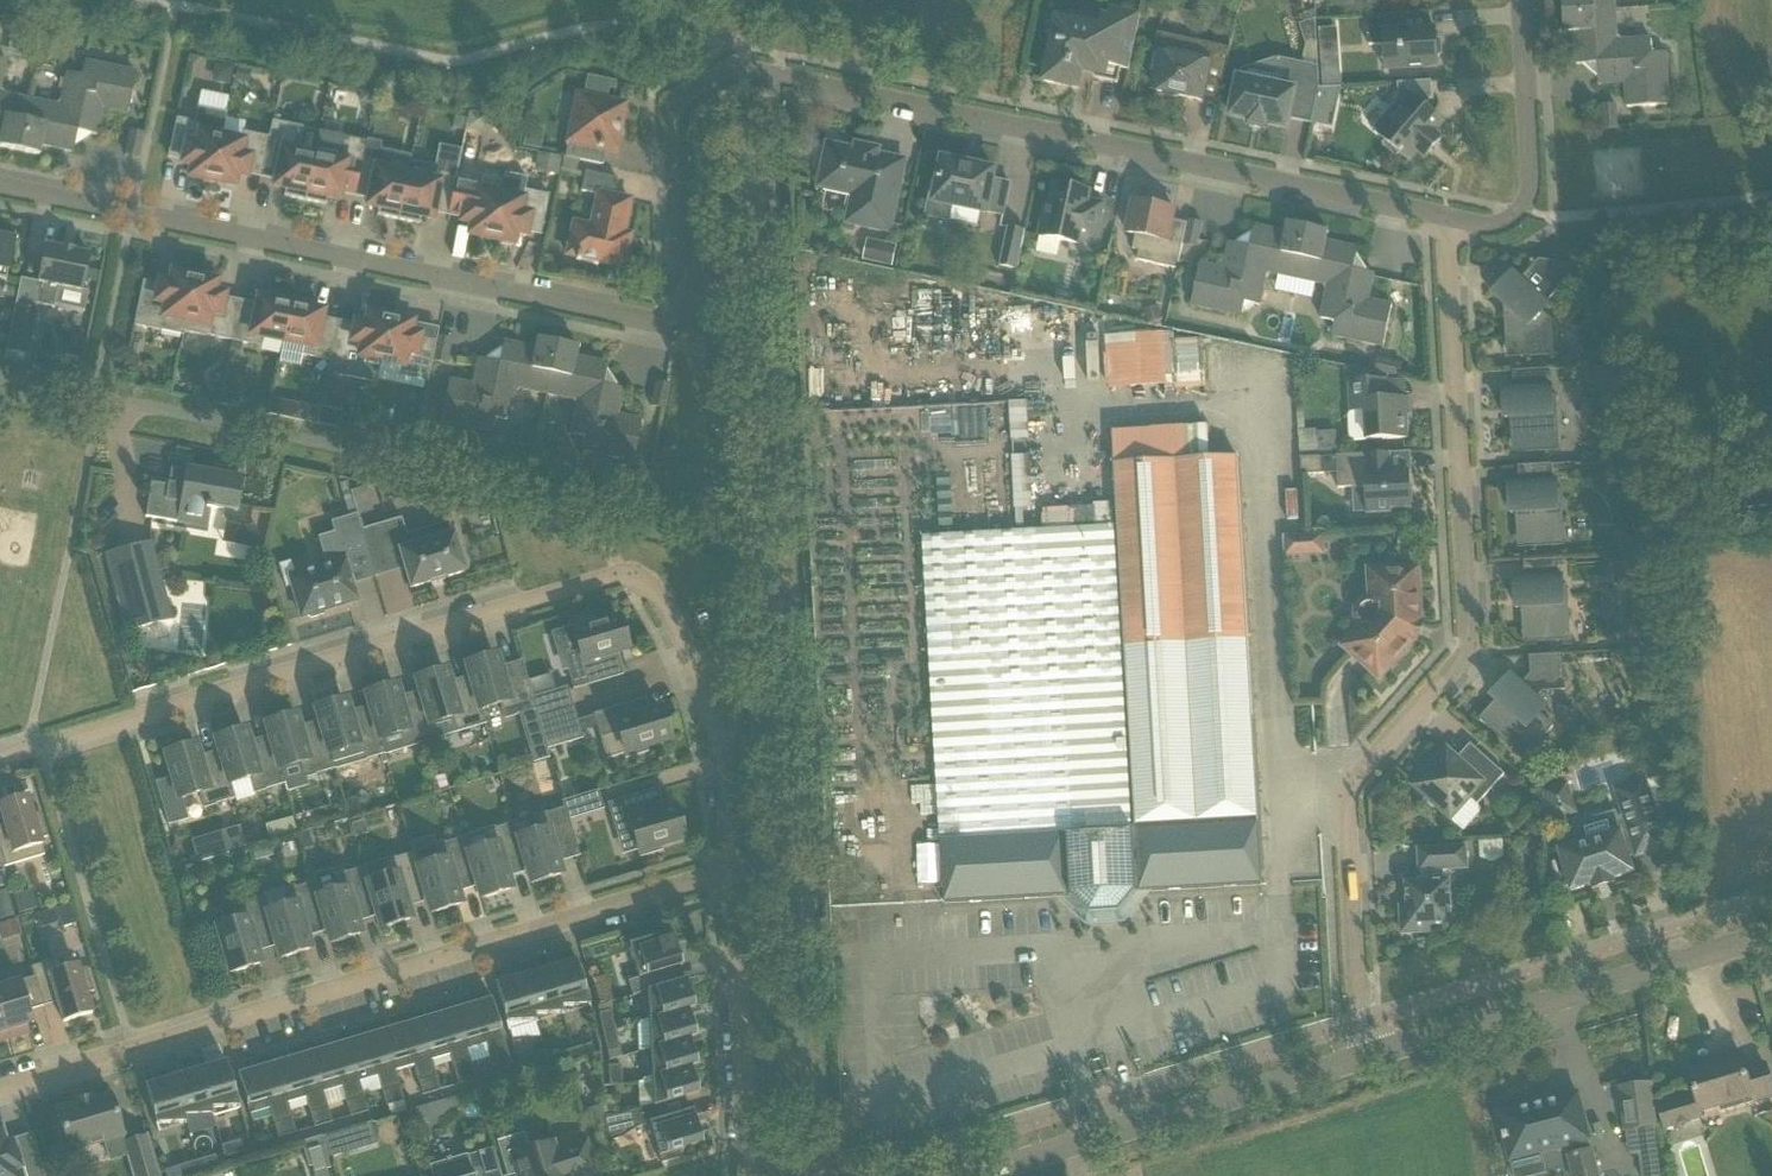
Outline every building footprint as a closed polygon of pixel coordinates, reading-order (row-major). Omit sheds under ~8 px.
[(1563,13),(1564,33),(1574,33),(1576,65),(1593,64),(1597,68),(1598,85),(1625,83),(1627,108),(1670,105),(1666,53),(1656,54),(1652,50),(1651,39),(1621,41),(1617,37),(1615,10),(1615,0),(1562,0),(1563,13)] [(1045,78),(1044,82),(1055,84),(1054,84),(1078,89),(1082,74),(1081,74),(1083,68),(1092,70),(1092,71),(1092,72),(1092,74),(1092,75),(1093,76),(1094,77),(1096,78),(1118,83),(1121,69),(1129,70),(1140,16),(1110,10),(1108,17),(1101,16),(1099,27),(1069,21),(1057,19),(1053,38),(1044,78),(1045,78)] [(1384,45),(1385,70),(1438,67),(1437,57),(1442,54),(1441,41),(1436,39),(1435,29),(1406,31),(1405,14),(1368,16),(1370,46),(1384,45)] [(1315,19),(1298,25),(1305,45),(1316,42),(1315,19)] [(1338,28),(1319,30),(1321,60),(1340,59),(1338,28)] [(1155,91),(1201,101),(1202,96),(1220,100),(1222,88),(1230,51),(1160,36),(1156,55),(1163,56),(1155,91)] [(1250,125),(1266,129),(1267,124),(1286,128),(1288,119),(1312,124),(1319,89),(1319,67),(1289,61),(1283,89),(1238,80),(1231,117),(1251,121),(1250,125)] [(1,138),(0,144),(0,148),(19,152),(39,156),(41,146),(73,153),(76,136),(81,133),(98,136),(103,109),(127,115),(136,73),(85,62),(83,72),(78,75),(67,73),(61,102),(56,106),(30,100),(3,94),(0,90),(0,137),(1,138)] [(214,64),(211,82),(229,85),(232,67),(214,64)] [(236,81),(249,84),(252,72),(238,69),(236,81)] [(587,76),(584,91),(608,96),(610,89),(615,90),(617,82),(607,80),(587,76)] [(1399,101),(1375,129),(1381,135),(1380,137),(1386,142),(1382,145),(1396,157),(1399,154),(1409,162),(1418,150),(1426,157),(1441,140),(1433,134),(1443,122),(1425,107),(1432,98),(1431,82),(1398,84),(1399,101)] [(1319,89),(1312,124),(1331,128),(1340,88),(1319,89)] [(579,161),(602,166),(605,150),(615,152),(618,135),(621,122),(625,105),(601,100),(578,95),(564,158),(579,161)] [(1601,107),(1603,130),(1618,129),(1616,106),(1601,107)] [(190,178),(212,182),(226,112),(225,114),(198,108),(195,123),(176,119),(168,158),(171,158),(172,152),(184,155),(182,164),(192,166),(190,178)] [(212,182),(234,187),(236,176),(246,178),(248,168),(263,171),(269,138),(243,133),(241,142),(222,138),(228,112),(226,112),(212,182)] [(466,130),(483,133),(486,116),(469,112),(466,130)] [(455,117),(452,128),(464,131),(466,120),(455,117)] [(284,197),(305,201),(314,157),(297,154),(303,128),(272,122),(269,138),(263,171),(277,174),(274,187),(285,189),(284,197)] [(314,157),(305,201),(326,206),(328,198),(339,200),(341,187),(356,190),(363,157),(366,144),(319,134),(314,157)] [(523,134),(519,148),(535,151),(538,138),(523,134)] [(848,222),(890,231),(904,161),(877,155),(878,150),(857,146),(856,151),(829,145),(820,184),(855,192),(848,222)] [(1595,165),(1608,165),(1608,166),(1635,165),(1634,150),(1594,152),(1595,165)] [(538,153),(534,171),(558,177),(561,158),(538,153)] [(377,216),(398,221),(407,176),(387,172),(389,163),(363,157),(356,190),(370,193),(367,206),(378,209),(377,216)] [(926,216),(949,221),(953,206),(986,213),(986,212),(1004,216),(1005,207),(1010,184),(993,180),(995,171),(943,160),(938,182),(934,181),(929,204),(926,216)] [(435,168),(410,163),(407,176),(398,221),(419,225),(421,217),(432,220),(435,206),(449,209),(456,177),(434,172),(435,168)] [(598,262),(623,267),(630,236),(623,234),(630,201),(614,197),(617,179),(585,172),(581,192),(598,196),(594,214),(591,213),(588,227),(574,224),(567,255),(576,257),(576,261),(598,265),(598,262)] [(456,177),(449,209),(463,212),(462,220),(461,222),(471,224),(469,235),(491,240),(501,193),(481,189),(483,182),(457,177),(456,177)] [(491,240),(513,244),(516,233),(526,235),(526,231),(541,235),(549,196),(524,191),(525,184),(504,179),(491,240)] [(1072,240),(1096,245),(1104,204),(1089,201),(1091,191),(1055,184),(1050,205),(1046,204),(1039,237),(1071,244),(1072,240)] [(1129,224),(1127,233),(1136,235),(1133,250),(1154,255),(1152,264),(1178,270),(1182,247),(1183,243),(1187,224),(1172,221),(1174,209),(1151,204),(1152,200),(1140,197),(1139,202),(1134,201),(1129,224)] [(1183,243),(1198,246),(1203,224),(1188,221),(1187,224),(1183,243)] [(1308,227),(1288,223),(1286,233),(1254,226),(1251,243),(1246,246),(1229,243),(1224,269),(1200,264),(1191,306),(1242,317),(1244,306),(1249,303),(1259,305),(1266,277),(1271,273),(1297,279),(1324,285),(1327,290),(1321,319),(1331,321),(1334,326),(1332,336),(1383,347),(1392,305),(1369,300),(1374,274),(1357,270),(1354,265),(1358,248),(1326,241),(1328,232),(1308,227)] [(1010,227),(1001,267),(1012,269),(1009,281),(1011,281),(1014,281),(1025,231),(1010,227)] [(5,283),(15,239),(17,239),(18,238),(0,234),(0,282),(5,283)] [(869,239),(864,261),(893,267),(898,246),(869,239)] [(34,305),(54,309),(58,287),(82,292),(90,256),(73,253),(74,251),(72,250),(72,252),(63,250),(63,248),(62,248),(61,250),(45,247),(36,289),(37,289),(34,305)] [(1513,275),(1500,290),(1509,298),(1503,304),(1506,344),(1520,344),(1521,358),(1544,356),(1554,356),(1552,321),(1545,315),(1553,305),(1548,301),(1563,284),(1579,266),(1539,260),(1520,281),(1513,275)] [(134,326),(183,336),(184,331),(194,278),(172,273),(170,284),(160,282),(158,292),(144,289),(145,283),(143,283),(134,326)] [(184,331),(232,341),(239,309),(222,305),(224,296),(214,294),(217,283),(194,278),(184,331)] [(232,341),(261,347),(262,338),(283,342),(292,298),(271,294),(269,301),(258,299),(256,312),(239,309),(232,341)] [(279,362),(300,366),(302,356),(330,362),(337,329),(320,326),(323,312),(312,310),(314,303),(292,298),(283,342),(279,362)] [(6,351),(27,356),(37,311),(15,306),(6,351)] [(1159,306),(1146,310),(1149,324),(1163,320),(1159,306)] [(390,318),(368,314),(365,325),(356,323),(354,333),(337,329),(330,362),(327,374),(375,384),(380,362),(381,362),(390,318)] [(400,376),(427,382),(432,360),(433,360),(436,343),(419,340),(420,336),(410,334),(412,323),(390,318),(381,362),(401,367),(400,376)] [(1133,334),(1105,336),(1108,383),(1135,382),(1164,380),(1165,390),(1205,387),(1201,339),(1176,341),(1174,341),(1174,332),(1133,334)] [(433,360),(447,363),(452,341),(437,338),(436,343),(433,360)] [(581,452),(633,462),(642,421),(618,416),(623,389),(607,386),(603,381),(607,364),(575,357),(577,347),(557,343),(537,339),(535,349),(503,342),(500,359),(495,362),(478,359),(473,385),(449,380),(440,422),(491,433),(494,423),(499,419),(509,421),(515,392),(520,389),(546,395),(573,400),(576,405),(570,434),(580,436),(584,441),(581,452)] [(1376,373),(1398,378),(1401,363),(1379,358),(1376,373)] [(1514,390),(1504,390),(1505,410),(1505,419),(1510,419),(1510,422),(1511,439),(1525,439),(1526,453),(1550,451),(1560,451),(1558,418),(1551,418),(1550,396),(1550,388),(1547,388),(1546,369),(1536,370),(1512,371),(1514,390)] [(1347,412),(1349,442),(1407,438),(1405,407),(1408,407),(1407,399),(1387,400),(1386,381),(1350,382),(1351,412),(1347,412)] [(305,405),(301,421),(317,425),(317,424),(317,422),(320,409),(305,405)] [(317,424),(339,429),(342,412),(321,407),(321,409),(320,409),(317,422),(317,424)] [(1300,436),(1301,456),(1320,455),(1319,435),(1300,436)] [(1624,444),(1612,444),(1613,458),(1624,458),(1624,444)] [(1337,457),(1323,457),(1324,475),(1337,474),(1338,489),(1355,488),(1366,490),(1367,513),(1391,512),(1391,509),(1410,508),(1410,504),(1413,504),(1413,489),(1409,489),(1409,472),(1390,473),(1389,464),(1389,454),(1337,457)] [(946,535),(923,537),(944,901),(945,904),(1071,896),(1084,908),(1090,914),(1119,912),(1125,906),(1136,893),(1263,885),(1255,753),(1238,457),(1214,459),(1114,464),(1117,526),(1028,531),(1018,531),(946,535)] [(1323,457),(1301,459),(1302,476),(1324,475),(1323,457)] [(1516,513),(1518,549),(1565,546),(1562,490),(1555,491),(1555,482),(1553,482),(1552,464),(1518,466),(1519,484),(1509,485),(1511,514),(1516,513)] [(187,471),(171,468),(168,486),(151,484),(145,518),(206,528),(209,511),(211,511),(211,509),(224,511),(222,518),(226,522),(249,526),(251,509),(237,507),(242,479),(187,470),(187,471)] [(351,492),(350,493),(355,508),(370,504),(365,488),(351,492)] [(1067,509),(1068,527),(1095,525),(1094,506),(1067,509)] [(312,571),(290,578),(291,582),(301,618),(307,616),(311,618),(323,615),(325,611),(346,604),(345,601),(356,598),(349,577),(373,570),(361,530),(357,516),(332,523),(335,534),(319,538),(327,566),(312,571)] [(403,565),(410,589),(431,583),(431,584),(445,580),(444,579),(465,572),(464,569),(467,568),(462,551),(459,553),(453,534),(450,535),(446,523),(406,535),(401,518),(361,530),(373,570),(375,577),(377,576),(376,573),(403,565)] [(1303,535),(1285,536),(1286,558),(1288,558),(1304,557),(1303,535)] [(106,555),(127,631),(171,620),(150,544),(106,555)] [(1525,580),(1515,580),(1516,601),(1521,600),(1521,609),(1522,629),(1536,629),(1537,643),(1561,641),(1571,641),(1569,609),(1563,610),(1561,586),(1561,577),(1559,578),(1558,559),(1547,560),(1524,561),(1525,580)] [(1342,645),(1379,678),(1413,640),(1420,621),(1417,570),(1393,572),(1368,573),(1369,597),(1365,598),(1359,602),(1355,608),(1354,615),(1356,624),(1358,627),(1342,645)] [(564,659),(574,689),(620,676),(613,653),(627,649),(618,620),(594,627),(592,622),(571,628),(579,654),(564,659)] [(1625,622),(1627,646),(1643,644),(1641,621),(1625,622)] [(1633,651),(1635,673),(1649,673),(1648,650),(1633,651)] [(1496,701),(1479,720),(1513,750),(1523,740),(1533,749),(1554,726),(1540,714),(1546,707),(1536,699),(1542,692),(1565,690),(1563,654),(1529,656),(1530,675),(1521,685),(1511,676),(1492,698),(1496,701)] [(495,656),(466,665),(470,679),(484,725),(486,725),(481,710),(501,704),(505,719),(534,710),(531,698),(532,698),(522,663),(520,664),(500,670),(495,656)] [(445,671),(416,680),(420,694),(434,740),(436,739),(455,734),(484,725),(470,679),(449,685),(445,671)] [(366,695),(370,708),(384,755),(385,754),(381,740),(400,734),(405,749),(434,740),(420,694),(399,700),(395,686),(366,695)] [(532,698),(531,698),(534,710),(536,717),(573,706),(567,687),(532,698)] [(345,701),(316,710),(320,723),(334,770),(384,755),(370,708),(349,715),(345,701)] [(618,733),(625,759),(646,752),(645,747),(669,740),(661,711),(647,715),(643,701),(594,715),(595,717),(577,722),(573,706),(536,717),(546,750),(583,739),(581,732),(598,727),(601,738),(618,733)] [(266,725),(270,738),(283,785),(285,784),(281,770),(300,764),(304,779),(334,770),(320,723),(299,729),(295,716),(266,725)] [(216,739),(220,753),(233,800),(235,799),(231,785),(250,779),(254,793),(283,785),(270,738),(249,744),(245,731),(216,739)] [(1413,787),(1451,820),(1470,799),(1477,806),(1505,775),(1470,744),(1457,759),(1447,749),(1413,787)] [(200,794),(204,808),(233,800),(220,753),(199,759),(195,746),(165,754),(173,779),(153,785),(165,826),(185,820),(179,800),(200,794)] [(1559,851),(1571,892),(1592,885),(1593,890),(1614,883),(1612,879),(1633,873),(1629,858),(1635,856),(1636,858),(1666,848),(1645,780),(1633,784),(1634,787),(1619,791),(1623,806),(1620,807),(1624,819),(1617,821),(1615,813),(1574,826),(1579,844),(1559,851)] [(598,791),(561,802),(563,809),(567,821),(569,821),(603,810),(598,791)] [(632,831),(639,857),(660,851),(659,846),(683,839),(675,810),(661,814),(655,791),(608,805),(617,836),(632,831)] [(2,868),(29,860),(44,856),(41,846),(40,840),(47,838),(40,814),(33,816),(27,796),(0,804),(0,810),(7,834),(0,836),(0,860),(2,868)] [(515,823),(513,824),(527,870),(531,884),(560,875),(556,861),(579,855),(569,821),(567,821),(563,809),(534,817),(538,832),(519,838),(515,823)] [(276,822),(279,837),(297,832),(293,818),(276,822)] [(1529,834),(1537,836),(1543,829),(1541,822),(1533,820),(1527,826),(1529,834)] [(513,824),(463,839),(477,885),(481,899),(510,890),(506,876),(527,870),(513,824)] [(239,827),(219,833),(226,854),(246,848),(239,827)] [(307,832),(298,834),(303,851),(312,848),(307,832)] [(413,853),(427,900),(431,914),(460,905),(456,891),(477,885),(463,839),(434,847),(438,862),(419,868),(415,853),(413,853)] [(1529,857),(1537,858),(1543,854),(1543,845),(1536,841),(1530,841),(1525,846),(1525,853),(1529,857)] [(252,850),(255,862),(273,856),(269,846),(252,850)] [(1400,907),(1402,934),(1429,933),(1428,926),(1451,924),(1449,882),(1444,882),(1443,870),(1467,869),(1466,847),(1418,850),(1420,871),(1421,871),(1422,883),(1406,884),(1407,907),(1400,907)] [(363,868),(377,915),(381,929),(410,920),(406,906),(427,900),(413,853),(384,862),(388,877),(369,882),(365,868),(363,868)] [(222,855),(201,862),(203,871),(225,864),(222,855)] [(327,930),(331,943),(360,935),(356,921),(377,915),(363,868),(334,877),(332,870),(313,876),(315,883),(313,883),(327,930)] [(276,945),(280,958),(310,950),(306,936),(327,930),(313,883),(284,892),(288,906),(269,912),(265,898),(263,898),(276,945)] [(223,948),(230,973),(260,964),(256,951),(276,945),(263,898),(234,907),(238,921),(212,929),(218,950),(223,948)] [(13,915),(9,903),(0,905),(0,919),(13,915)] [(71,904),(54,910),(60,929),(77,924),(71,904)] [(0,924),(0,941),(0,942),(21,936),(16,919),(0,924)] [(645,933),(626,938),(638,978),(628,981),(632,996),(686,980),(686,979),(683,981),(679,967),(682,966),(676,946),(672,947),(670,940),(674,939),(672,932),(647,940),(645,933)] [(54,993),(63,1023),(91,1015),(85,995),(93,992),(86,968),(78,971),(77,965),(61,969),(58,960),(32,967),(43,1006),(44,1006),(41,997),(54,993)] [(548,968),(562,1016),(563,1016),(561,1007),(588,1006),(588,1008),(590,1008),(576,960),(555,966),(557,970),(550,971),(549,968),(548,968)] [(8,1039),(30,1033),(27,1025),(33,1023),(30,1011),(43,1006),(32,967),(31,968),(34,977),(0,988),(0,1010),(8,1039)] [(522,976),(536,1024),(537,1024),(534,1015),(561,1014),(562,1016),(548,968),(529,974),(530,978),(523,979),(522,976)] [(494,984),(508,1032),(510,1031),(507,1023),(534,1021),(535,1024),(536,1024),(522,976),(502,982),(503,986),(497,987),(495,984),(494,984)] [(640,1023),(694,1007),(686,980),(632,996),(632,997),(647,993),(649,1020),(640,1023)] [(454,1010),(466,1050),(485,1044),(494,1075),(507,1071),(510,1065),(491,999),(469,1005),(471,1012),(462,1014),(461,1008),(454,1010)] [(641,1051),(641,1052),(696,1036),(688,1010),(695,1008),(694,1007),(640,1023),(640,1024),(649,1021),(650,1048),(641,1051)] [(8,1039),(0,1010),(0,1042),(8,1039)] [(418,1020),(439,1091),(440,1091),(431,1061),(449,1055),(458,1085),(475,1080),(454,1010),(433,1016),(435,1023),(426,1025),(425,1019),(418,1020)] [(599,1014),(603,1033),(615,1030),(611,1012),(599,1014)] [(394,1071),(413,1065),(422,1096),(439,1091),(418,1020),(397,1027),(399,1033),(390,1036),(389,1029),(382,1031),(394,1071)] [(603,1033),(607,1052),(619,1050),(615,1030),(603,1033)] [(346,1042),(358,1082),(377,1076),(386,1107),(403,1102),(394,1071),(382,1031),(361,1037),(363,1044),(354,1046),(353,1040),(346,1042)] [(643,1080),(697,1064),(689,1038),(696,1036),(641,1052),(642,1053),(650,1050),(651,1077),(643,1080)] [(310,1053),(331,1123),(332,1123),(322,1093),(341,1087),(350,1117),(367,1113),(358,1082),(346,1042),(325,1048),(327,1055),(318,1057),(317,1051),(310,1053)] [(573,1049),(577,1061),(595,1055),(592,1043),(573,1049)] [(555,1055),(559,1067),(577,1061),(573,1049),(555,1055)] [(526,1057),(529,1068),(548,1062),(545,1051),(526,1057)] [(274,1063),(295,1134),(296,1133),(287,1104),(305,1098),(314,1128),(331,1123),(310,1053),(289,1059),(291,1065),(282,1068),(281,1061),(274,1063)] [(1663,1131),(1702,1119),(1700,1113),(1751,1098),(1752,1104),(1771,1098),(1771,1097),(1763,1067),(1743,1073),(1738,1055),(1717,1061),(1719,1065),(1688,1074),(1695,1096),(1656,1107),(1663,1131)] [(198,1069),(212,1117),(213,1117),(211,1108),(238,1107),(238,1110),(240,1109),(226,1061),(206,1067),(207,1071),(200,1073),(199,1069),(198,1069)] [(269,1109),(278,1139),(295,1134),(274,1063),(253,1069),(255,1076),(246,1078),(245,1072),(237,1074),(240,1084),(249,1115),(269,1109)] [(652,1079),(653,1106),(653,1107),(663,1104),(699,1094),(691,1067),(697,1065),(697,1064),(643,1080),(643,1081),(652,1079)] [(608,1067),(609,1086),(622,1086),(621,1066),(608,1067)] [(172,1077),(186,1125),(187,1125),(184,1116),(211,1115),(212,1117),(198,1069),(179,1075),(180,1079),(174,1081),(173,1077),(172,1077)] [(144,1085),(158,1133),(160,1133),(157,1124),(184,1123),(185,1125),(186,1125),(172,1077),(152,1083),(153,1087),(147,1089),(145,1085),(144,1085)] [(1620,1088),(1625,1130),(1656,1127),(1651,1084),(1620,1088)] [(1504,1141),(1509,1162),(1541,1154),(1590,1141),(1578,1094),(1498,1114),(1503,1135),(1502,1135),(1503,1141),(1504,1141)] [(147,1137),(125,1143),(111,1095),(91,1101),(90,1099),(76,1103),(77,1105),(56,1111),(63,1134),(59,1135),(64,1150),(68,1149),(68,1152),(102,1143),(109,1163),(125,1158),(131,1175),(158,1175),(147,1137)] [(603,1098),(604,1118),(616,1117),(615,1097),(603,1098)] [(649,1125),(661,1164),(679,1159),(677,1152),(703,1144),(697,1124),(694,1118),(692,1111),(667,1118),(663,1104),(653,1107),(653,1106),(616,1117),(604,1118),(605,1128),(606,1143),(621,1139),(636,1129),(649,1125)] [(39,1162),(22,1167),(15,1144),(7,1146),(2,1128),(0,1128),(0,1175),(43,1175),(39,1162)] [(345,1130),(322,1137),(328,1160),(351,1153),(345,1130)] [(330,1169),(322,1141),(321,1137),(300,1144),(307,1168),(312,1167),(314,1174),(330,1169)] [(221,1147),(225,1158),(243,1153),(240,1141),(221,1147)] [(502,1158),(508,1175),(515,1174),(516,1175),(590,1175),(596,1174),(586,1141),(556,1150),(553,1143),(528,1150),(502,1158)] [(492,1149),(467,1156),(467,1155),(450,1160),(450,1158),(445,1159),(445,1161),(429,1166),(432,1175),(501,1175),(492,1149)] [(1572,1175),(1598,1175),(1591,1150),(1566,1157),(1572,1175)] [(197,1162),(200,1173),(219,1167),(216,1156),(197,1162)] [(181,1175),(191,1175),(200,1173),(197,1162),(178,1167),(181,1175)]
